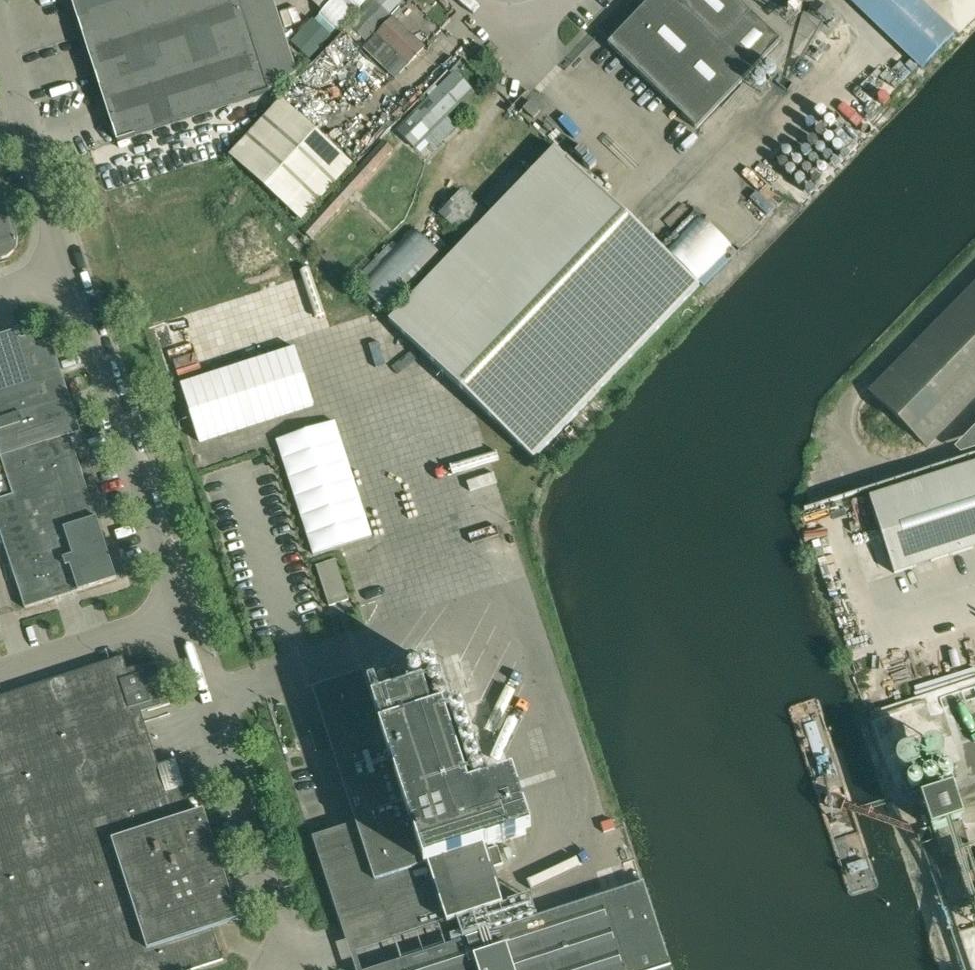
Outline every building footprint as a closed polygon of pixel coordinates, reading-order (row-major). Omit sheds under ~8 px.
[(257,96),(269,92),(298,74),(274,0),(71,0),(117,142),(257,96)] [(365,48),(396,77),(424,48),(374,0),(345,32),(357,42),(362,37),(369,43),(365,48)] [(609,44),(697,128),(780,41),(738,0),(651,0),(609,44)] [(921,68),(956,31),(923,0),(849,0),(921,68)] [(472,90),(455,73),(397,130),(414,148),(472,90)] [(353,164),(300,116),(282,99),(281,98),(230,155),(249,173),(251,175),(275,196),(302,220),(353,164)] [(531,100),(524,108),(534,118),(541,110),(531,100)] [(499,133),(504,141),(519,130),(514,123),(499,133)] [(394,150),(383,140),(302,230),(313,240),(394,150)] [(489,216),(466,240),(389,320),(534,459),(699,286),(555,146),(489,216)] [(8,256),(13,252),(17,245),(18,236),(0,182),(0,259),(8,256)] [(439,213),(466,240),(489,216),(462,190),(439,213)] [(367,257),(349,275),(391,318),(420,287),(446,260),(414,228),(379,262),(376,259),(372,263),(367,257)] [(870,391),(927,448),(974,399),(974,284),(870,391)] [(69,395),(62,373),(57,358),(54,349),(48,351),(45,341),(36,344),(33,335),(22,338),(19,329),(0,335),(0,454),(1,457),(69,435),(81,431),(80,429),(73,409),(69,395)] [(284,377),(300,420),(322,411),(306,369),(284,377)] [(76,455),(69,435),(1,457),(13,495),(0,499),(0,532),(25,608),(116,578),(76,455)] [(870,497),(895,574),(974,548),(974,463),(969,465),(870,497)] [(316,565),(330,605),(349,599),(335,559),(316,565)] [(221,893),(212,896),(204,872),(213,869),(199,826),(179,833),(139,708),(152,704),(143,675),(130,679),(123,658),(0,698),(0,969),(191,969),(222,960),(211,923),(228,917),(221,893)] [(356,823),(314,837),(340,917),(436,885),(490,868),(500,865),(494,847),(485,851),(483,847),(487,846),(526,833),(508,778),(486,785),(469,791),(443,711),(432,714),(423,687),(373,703),(365,680),(363,673),(313,690),(325,727),(325,728),(331,747),(331,748),(356,823)] [(170,789),(188,784),(181,760),(163,764),(170,789)] [(951,791),(923,800),(932,829),(961,820),(951,791)] [(941,857),(970,848),(962,822),(933,831),(941,857)] [(401,960),(404,969),(672,969),(643,882),(558,910),(490,931),(467,939),(401,960)]
